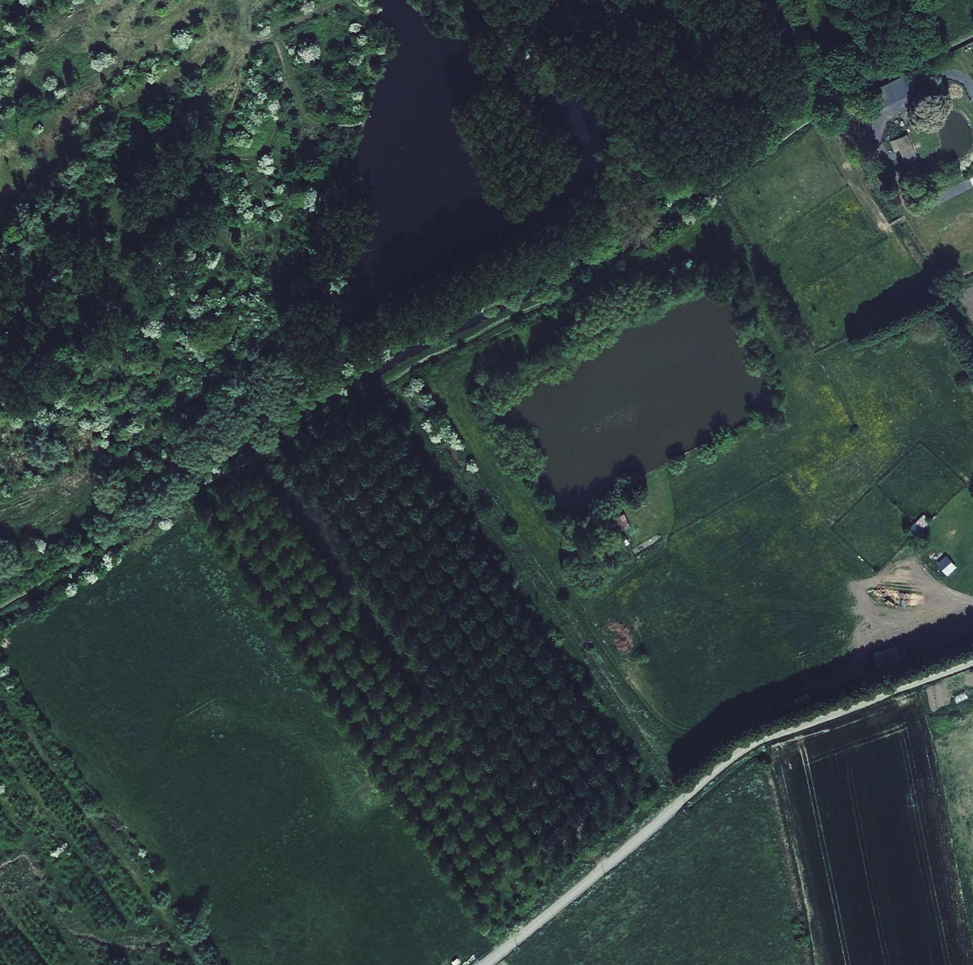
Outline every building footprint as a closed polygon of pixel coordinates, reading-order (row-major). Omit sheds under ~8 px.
[(875,90),(881,106),(909,94),(903,78),(875,90)] [(889,145),(901,171),(912,166),(901,140),(889,145)] [(611,520),(615,534),(620,533),(616,518),(611,520)] [(947,574),(957,565),(946,554),(937,563),(947,574)]
